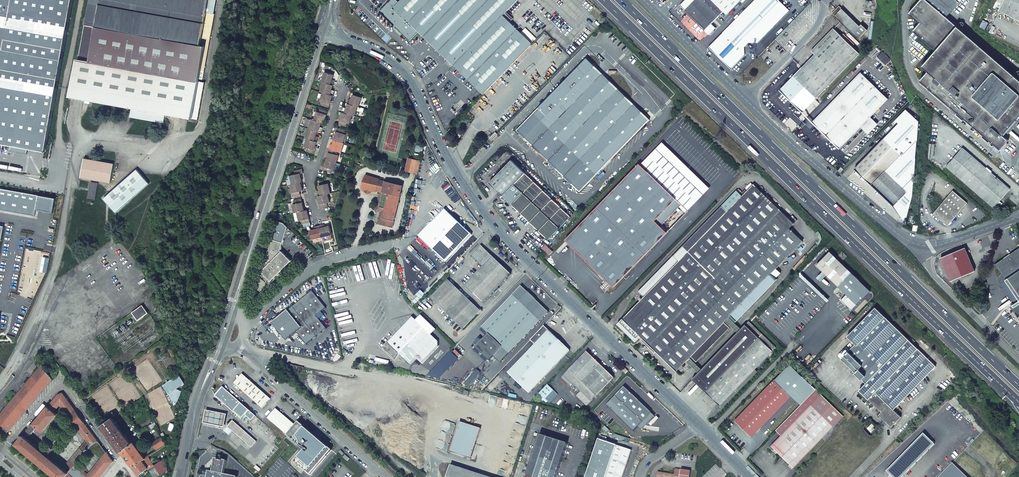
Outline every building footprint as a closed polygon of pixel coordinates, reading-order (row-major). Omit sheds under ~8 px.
[(13,146),(28,149),(46,152),(46,150),(48,142),(57,91),(71,14),(71,9),(73,0),(0,0),(0,144),(13,146)] [(79,59),(77,59),(71,94),(70,97),(132,108),(131,118),(164,123),(166,114),(198,120),(205,82),(194,80),(195,78),(203,79),(216,15),(214,14),(216,0),(90,0),(79,59)] [(399,2),(397,0),(391,0),(380,12),(410,41),(419,31),(483,94),(531,44),(503,15),(518,0),(401,0),(399,2)] [(685,10),(705,30),(711,24),(717,17),(723,11),(727,14),(741,0),(685,0),(680,5),(685,10)] [(744,55),(744,47),(749,42),(757,43),(789,10),(779,0),(755,0),(722,34),(744,55)] [(926,0),(921,0),(909,14),(920,24),(913,31),(925,41),(911,57),(928,72),(920,81),(1000,150),(1008,140),(1003,136),(1018,117),(1018,80),(926,0)] [(999,11),(1018,21),(1018,0),(1004,0),(999,11)] [(839,6),(831,14),(834,16),(841,9),(842,9),(839,6)] [(841,9),(834,16),(858,39),(867,30),(861,24),(860,26),(841,9)] [(988,23),(983,20),(979,27),(984,30),(988,23)] [(709,35),(716,28),(714,26),(711,24),(705,30),(704,31),(709,35)] [(859,53),(833,29),(811,51),(819,59),(807,72),(799,64),(779,85),(782,88),(776,95),(798,116),(859,53)] [(709,48),(731,69),(744,55),(722,34),(709,48)] [(877,58),(886,66),(891,60),(883,52),(877,58)] [(649,120),(586,58),(517,130),(579,192),(649,120)] [(325,72),(322,82),(324,82),(333,85),(334,82),(332,81),(333,75),(325,72)] [(888,99),(861,73),(812,123),(839,149),(861,127),(870,117),(888,99)] [(324,82),(321,92),(323,93),(333,96),(334,92),(331,91),(333,85),(324,82)] [(441,90),(433,93),(440,110),(448,107),(441,90)] [(323,93),(321,101),(322,102),(321,105),(329,108),(333,96),(323,93)] [(348,100),(347,104),(348,104),(358,107),(359,107),(362,98),(353,95),(351,101),(348,100)] [(344,109),(342,113),(352,116),(355,116),(358,107),(348,104),(346,110),(344,109)] [(317,112),(315,120),(321,122),(324,123),(328,111),(320,109),(319,112),(317,112)] [(342,113),(339,125),(346,127),(347,123),(349,124),(352,116),(342,113)] [(881,142),(855,169),(893,206),(894,205),(904,195),(906,192),(905,191),(906,190),(913,191),(915,168),(918,121),(909,113),(881,142)] [(870,117),(861,127),(864,130),(868,134),(878,124),(874,120),(870,117)] [(310,127),(309,129),(317,131),(321,133),(322,129),(320,128),(321,122),(315,120),(312,119),(311,121),(310,127)] [(338,128),(334,140),(335,140),(343,143),(346,135),(344,134),(345,131),(338,128)] [(309,129),(306,138),(307,139),(317,142),(318,138),(315,137),(317,131),(309,129)] [(307,139),(305,147),(308,148),(307,152),(314,154),(316,150),(314,150),(317,142),(307,139)] [(330,145),(329,149),(337,151),(341,153),(344,143),(343,143),(335,140),(333,146),(330,145)] [(640,165),(688,210),(709,187),(662,142),(640,165)] [(1010,189),(972,156),(962,148),(946,167),(955,175),(993,208),(1010,189)] [(329,153),(327,160),(336,163),(338,156),(335,155),(337,151),(329,149),(328,153),(329,153)] [(114,164),(84,159),(81,179),(111,183),(114,164)] [(421,161),(409,159),(406,169),(414,171),(414,173),(418,174),(421,161)] [(327,160),(323,171),(331,173),(332,170),(334,170),(336,163),(327,160)] [(566,212),(512,161),(490,183),(548,240),(573,214),(568,210),(566,212)] [(1005,162),(1000,168),(1006,173),(1011,167),(1005,162)] [(640,165),(639,164),(566,240),(607,280),(601,287),(605,291),(612,284),(614,287),(688,210),(640,165)] [(1018,183),(1018,181),(1018,175),(1011,168),(1007,173),(1018,183)] [(291,180),(292,184),(301,182),(302,182),(300,174),(303,173),(302,169),(295,171),(296,175),(290,176),(291,180)] [(137,170),(103,200),(116,214),(149,185),(137,170)] [(392,227),(403,186),(385,181),(379,180),(380,179),(366,175),(365,179),(364,182),(364,183),(363,184),(363,187),(363,188),(366,189),(365,191),(371,192),(372,190),(377,191),(377,190),(381,191),(383,192),(379,207),(385,208),(381,224),(392,227)] [(88,198),(95,200),(98,183),(91,182),(88,198)] [(292,193),(293,197),(301,195),(300,192),(303,191),(301,182),(292,184),(291,185),(293,193),(292,193)] [(317,193),(318,196),(328,194),(330,193),(328,184),(318,186),(320,192),(317,193)] [(727,211),(702,237),(679,261),(673,255),(638,291),(644,297),(642,298),(641,297),(639,299),(640,300),(617,324),(622,329),(622,330),(622,331),(623,332),(624,333),(625,333),(625,332),(635,341),(640,336),(677,371),(687,361),(693,367),(696,363),(690,357),(691,356),(697,362),(730,327),(724,322),(726,321),(731,326),(735,323),(729,317),(730,316),(735,322),(777,279),(771,273),(803,241),(789,228),(794,223),(753,184),(747,191),(745,189),(743,192),(744,193),(742,196),(736,190),(721,206),(727,211)] [(35,215),(36,209),(39,196),(0,189),(0,209),(35,215)] [(904,195),(894,205),(893,206),(906,223),(912,195),(913,191),(906,190),(905,191),(906,192),(904,195)] [(376,210),(381,211),(378,223),(381,224),(385,208),(379,207),(383,192),(381,191),(377,206),(376,210)] [(967,203),(953,191),(933,214),(944,223),(950,222),(967,203)] [(319,205),(320,209),(324,208),(328,207),(327,203),(330,202),(328,194),(318,196),(320,204),(319,205)] [(39,196),(36,209),(53,212),(55,199),(39,196)] [(293,205),(295,213),(298,213),(304,211),(301,199),(294,201),(295,204),(293,205)] [(702,237),(727,211),(721,206),(696,231),(702,237)] [(428,280),(472,235),(445,209),(401,255),(428,280)] [(304,211),(298,213),(300,221),(301,221),(302,224),(310,222),(307,210),(304,211)] [(277,223),(267,257),(263,269),(264,270),(262,272),(264,274),(260,277),(258,282),(255,292),(256,292),(257,288),(262,293),(261,293),(261,294),(262,293),(283,272),(281,271),(292,261),(282,252),(280,251),(288,228),(283,223),(278,221),(277,223)] [(319,226),(322,237),(332,235),(330,226),(323,228),(323,225),(319,226)] [(310,231),(312,240),(322,237),(319,226),(316,227),(316,229),(310,231)] [(696,231),(673,255),(679,261),(702,237),(696,231)] [(511,274),(481,246),(472,255),(483,267),(465,286),(483,303),(511,274)] [(965,248),(941,257),(951,281),(954,279),(974,271),(965,248)] [(995,264),(1001,274),(1000,275),(999,276),(999,277),(999,280),(999,282),(1000,283),(1000,284),(1006,280),(1018,300),(1018,248),(995,264)] [(870,291),(830,251),(816,266),(846,295),(840,301),(851,311),(870,291)] [(480,311),(448,280),(430,298),(463,330),(480,311)] [(548,312),(521,286),(482,327),(489,334),(475,347),(489,360),(493,356),(500,362),(548,312)] [(326,308),(312,291),(272,323),(286,341),(297,332),(306,344),(326,329),(316,316),(326,308)] [(142,304),(132,312),(138,320),(148,312),(142,304)] [(875,307),(847,336),(855,344),(854,345),(848,351),(843,356),(845,358),(843,361),(855,373),(870,358),(898,329),(875,307)] [(438,342),(412,317),(383,348),(394,359),(399,354),(410,365),(416,358),(422,363),(438,346),(438,342)] [(835,317),(823,330),(828,334),(840,321),(835,317)] [(776,347),(749,321),(695,376),(723,402),(776,347)] [(535,344),(508,373),(529,394),(570,351),(544,326),(530,340),(535,344)] [(898,329),(870,358),(855,373),(857,374),(899,330),(898,329)] [(899,330),(857,374),(866,383),(859,390),(881,412),(879,415),(892,427),(901,417),(894,409),(936,366),(899,330)] [(586,351),(561,378),(570,386),(572,384),(580,391),(575,396),(586,406),(601,392),(603,394),(612,384),(610,382),(614,378),(586,351)] [(0,416),(0,422),(4,426),(1,431),(6,435),(52,379),(42,365),(27,384),(25,382),(21,386),(23,388),(0,416)] [(304,368),(289,365),(288,368),(297,370),(296,372),(303,374),(303,369),(304,368)] [(178,388),(186,382),(180,374),(164,385),(170,394),(178,388)] [(235,383),(235,384),(263,408),(271,399),(257,386),(244,375),(243,374),(235,383)] [(695,376),(693,379),(720,405),(723,402),(695,376)] [(791,396),(774,380),(735,420),(751,437),(791,396)] [(558,395),(547,384),(538,394),(549,404),(558,395)] [(256,416),(223,387),(216,395),(215,396),(218,398),(218,397),(219,397),(225,403),(228,405),(227,406),(229,408),(242,418),(242,419),(245,415),(251,421),(256,416)] [(651,413),(624,387),(616,396),(643,422),(651,413)] [(183,391),(178,388),(170,394),(173,401),(178,402),(183,391)] [(793,468),(833,427),(843,417),(815,389),(777,429),(782,435),(781,436),(771,446),(793,468)] [(17,444),(56,476),(100,476),(113,462),(63,393),(59,394),(17,444)] [(268,418),(288,435),(296,426),(276,409),(268,418)] [(206,411),(204,423),(224,427),(227,415),(206,411)] [(103,426),(132,466),(139,475),(148,469),(154,465),(149,457),(146,458),(134,443),(132,444),(113,418),(103,426)] [(228,427),(251,448),(257,442),(233,421),(228,427)] [(296,426),(288,435),(305,450),(296,462),(310,475),(331,450),(299,422),(296,426)] [(456,434),(472,439),(477,441),(481,429),(460,422),(456,434)] [(57,444),(64,435),(61,434),(55,442),(56,443),(57,444)] [(450,452),(466,457),(471,459),(477,441),(472,439),(456,434),(450,452)] [(540,435),(526,476),(556,476),(567,444),(540,435)] [(162,438),(153,444),(157,451),(166,445),(162,438)] [(632,450),(617,445),(606,476),(623,476),(632,450)] [(208,476),(237,476),(224,474),(227,461),(221,460),(215,458),(213,472),(209,471),(208,476)] [(154,465),(148,469),(150,471),(154,476),(158,476),(168,471),(165,466),(167,464),(164,460),(154,465)] [(952,463),(938,476),(967,476),(952,463)] [(451,465),(447,476),(488,476),(451,465)] [(587,472),(577,469),(575,476),(586,476),(587,472)] [(669,474),(658,472),(657,476),(690,476),(691,471),(675,469),(669,474)]
